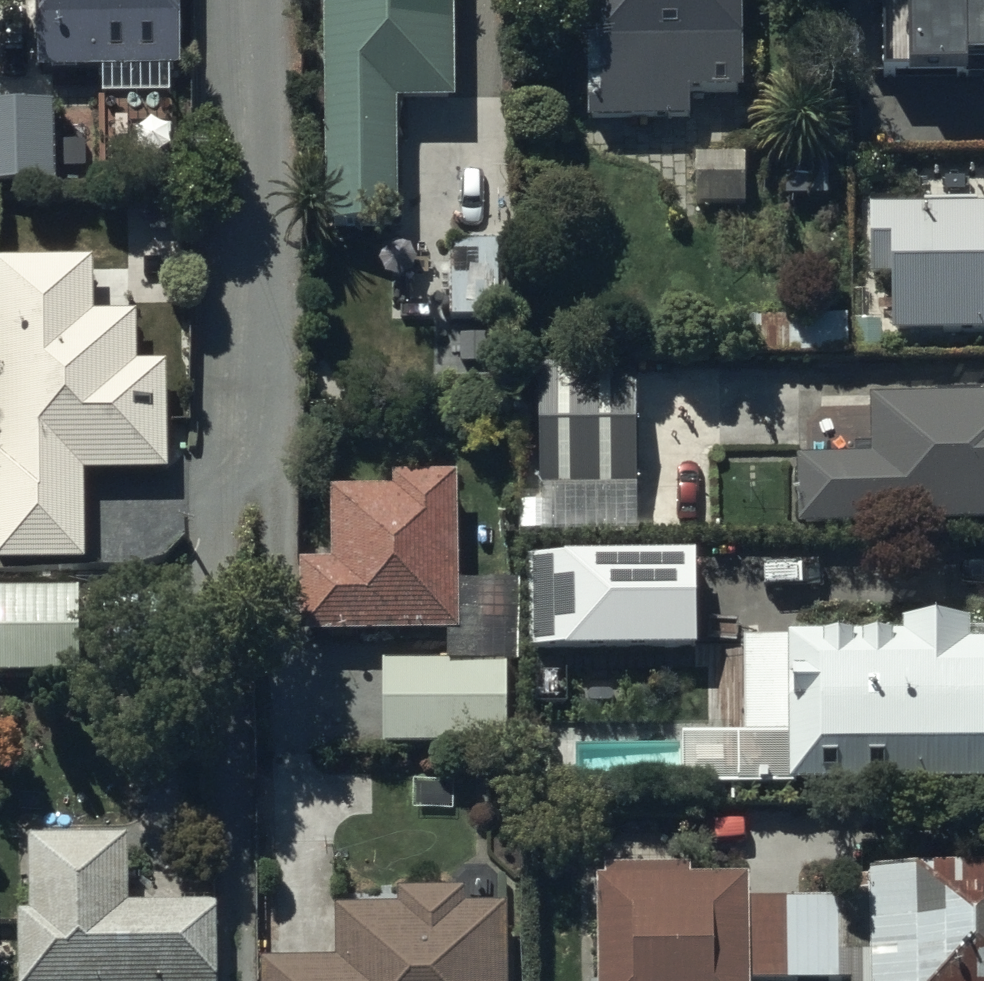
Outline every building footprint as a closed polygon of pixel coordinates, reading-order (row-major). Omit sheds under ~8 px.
[(37,72),(181,69),(180,0),(36,0),(37,72)] [(328,226),(400,225),(398,105),(450,104),(449,0),(325,0),(328,226)] [(596,120),(690,117),(690,97),(741,95),(737,0),(592,0),(596,120)] [(882,93),(983,91),(983,0),(880,0),(882,93)] [(0,106),(0,183),(52,182),(52,106),(0,106)] [(868,208),(868,278),(891,278),(892,334),(983,333),(983,206),(868,208)] [(0,261),(0,561),(83,560),(83,472),(166,471),(166,364),(135,365),(135,314),(128,314),(127,271),(92,272),(92,260),(0,261)] [(635,370),(537,371),(538,482),(636,481),(635,370)] [(869,399),(870,459),(795,461),(797,527),(983,524),(983,397),(869,399)] [(458,633),(455,477),(391,478),(392,491),(330,492),(332,563),(299,564),(300,637),(458,633)] [(696,545),(528,547),(529,647),(696,646),(696,545)] [(78,592),(0,593),(0,675),(79,674),(78,592)] [(969,622),(969,616),(899,616),(899,628),(744,628),(745,727),(687,727),(687,778),(983,778),(983,622),(969,622)] [(504,662),(381,662),(382,746),(504,745),(504,662)] [(594,881),(595,980),(983,980),(983,869),(868,870),(868,901),(747,903),(747,880),(689,880),(689,870),(673,870),(672,833),(614,833),(614,868),(605,868),(605,881),(594,881)] [(213,906),(151,906),(151,883),(126,883),(127,839),(27,840),(27,915),(16,915),(17,980),(214,980),(213,906)] [(505,907),(461,907),(461,894),(396,894),(396,908),(333,908),(334,961),(259,961),(259,980),(505,980),(505,907)]
